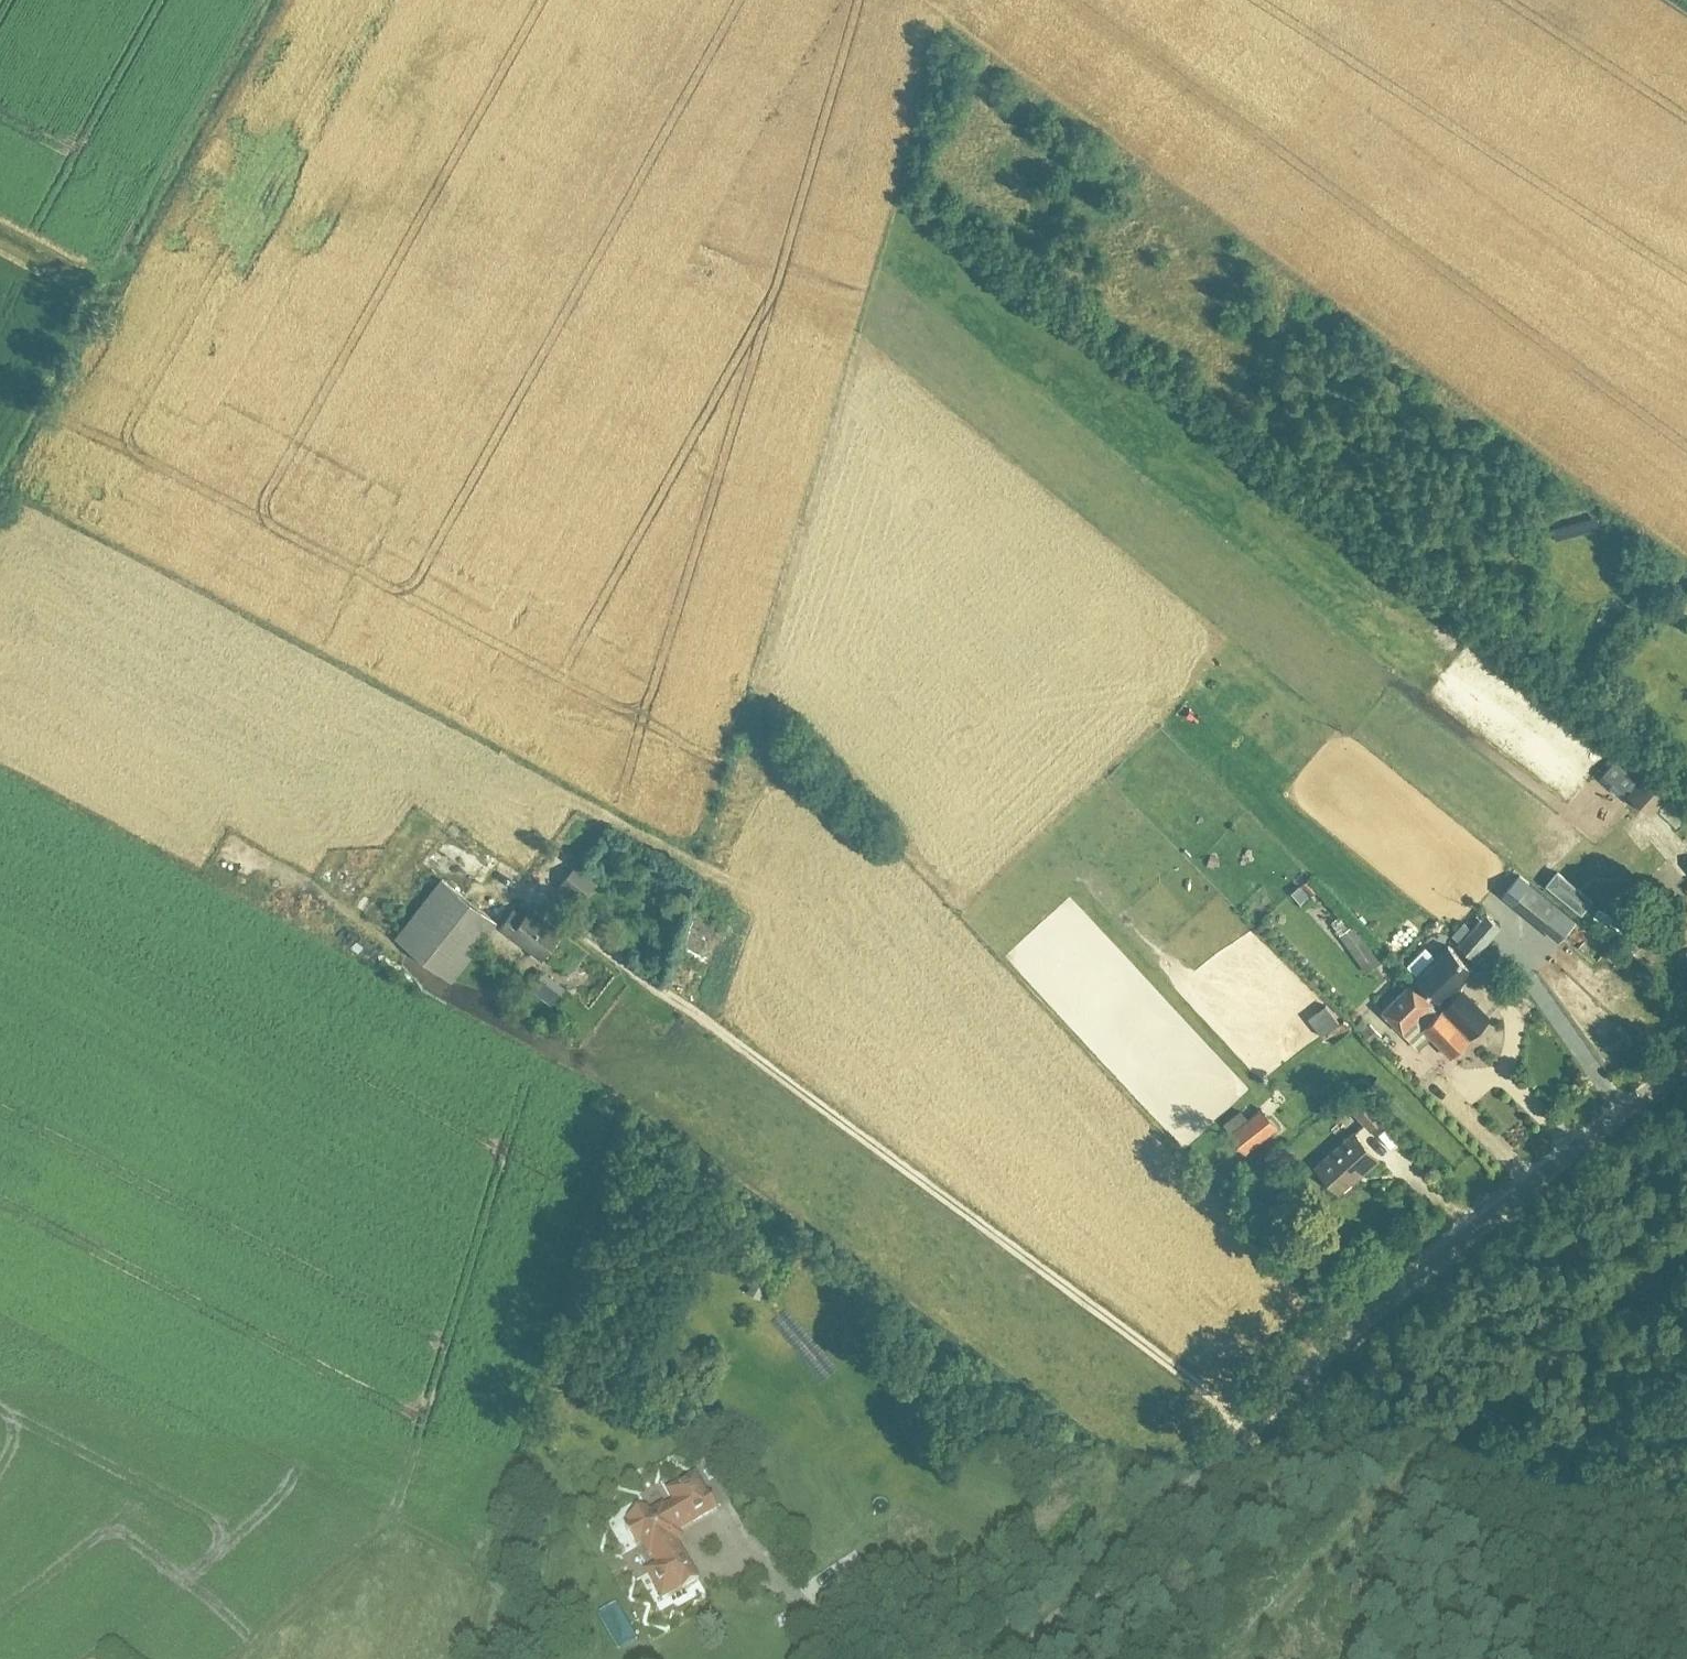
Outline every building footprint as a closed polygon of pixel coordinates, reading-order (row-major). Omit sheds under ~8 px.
[(1634,779),(1614,761),(1603,773),(1623,791),(1634,779)] [(1650,815),(1671,791),(1649,772),(1628,795),(1650,815)] [(580,902),(598,882),(577,864),(559,884),(580,902)] [(1503,893),(1514,902),(1529,883),(1518,875),(1503,893)] [(450,980),(497,922),(442,878),(395,936),(450,980)] [(540,958),(562,932),(531,907),(523,916),(513,908),(500,925),(540,958)] [(1458,944),(1469,953),(1495,922),(1484,913),(1458,944)] [(716,935),(717,921),(700,919),(698,933),(716,935)] [(1274,931),(1286,943),(1298,931),(1287,919),(1274,931)] [(1373,951),(1353,923),(1339,934),(1358,962),(1373,951)] [(1443,1006),(1442,1007),(1442,1008),(1456,1022),(1453,1025),(1467,1040),(1489,1018),(1460,989),(1456,984),(1473,969),(1449,944),(1415,977),(1439,1001),(1443,1006)] [(1453,1025),(1456,1022),(1442,1008),(1439,1010),(1432,1003),(1433,1002),(1411,981),(1381,1011),(1402,1032),(1419,1049),(1431,1037),(1451,1056),(1467,1040),(1453,1025)] [(1368,1131),(1383,1119),(1364,1095),(1348,1108),(1368,1131)] [(1245,1153),(1278,1127),(1262,1107),(1229,1134),(1245,1153)] [(1362,1173),(1378,1158),(1354,1131),(1316,1166),(1338,1191),(1360,1171),(1362,1173)] [(770,1280),(757,1273),(747,1291),(760,1299),(770,1280)] [(716,1510),(717,1509),(708,1493),(707,1494),(707,1495),(706,1496),(694,1475),(668,1491),(675,1502),(664,1509),(662,1506),(649,1514),(646,1510),(647,1509),(647,1508),(627,1519),(628,1520),(629,1519),(632,1524),(627,1527),(626,1525),(625,1526),(637,1546),(638,1545),(637,1544),(642,1541),(649,1555),(652,1553),(659,1564),(648,1571),(663,1597),(683,1585),(683,1587),(682,1587),(683,1588),(699,1579),(698,1578),(697,1579),(674,1540),(680,1537),(677,1531),(715,1508),(716,1510)]
